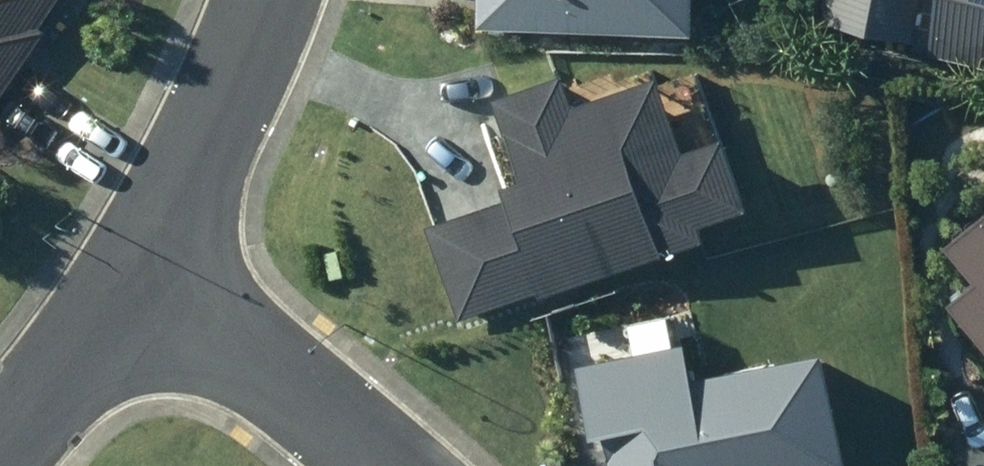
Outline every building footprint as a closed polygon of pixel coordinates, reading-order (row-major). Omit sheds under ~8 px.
[(54,37),(49,34),(72,0),(0,0),(0,118),(54,37)] [(479,27),(698,36),(699,0),(480,0),(479,27)] [(824,20),(927,45),(938,0),(829,0),(824,20)] [(936,54),(983,65),(983,0),(948,0),(936,54)] [(692,152),(667,78),(578,108),(568,76),(494,101),(502,124),(486,129),(511,203),(431,230),(463,323),(708,241),(703,227),(755,210),(731,139),(692,152)] [(957,244),(983,276),(983,221),(957,244)] [(958,301),(983,333),(983,280),(958,301)] [(725,373),(727,380),(690,388),(682,351),(589,371),(591,383),(586,383),(593,415),(598,414),(601,426),(630,420),(635,443),(619,447),(623,465),(802,465),(840,458),(820,361),(768,371),(766,364),(725,373)]
